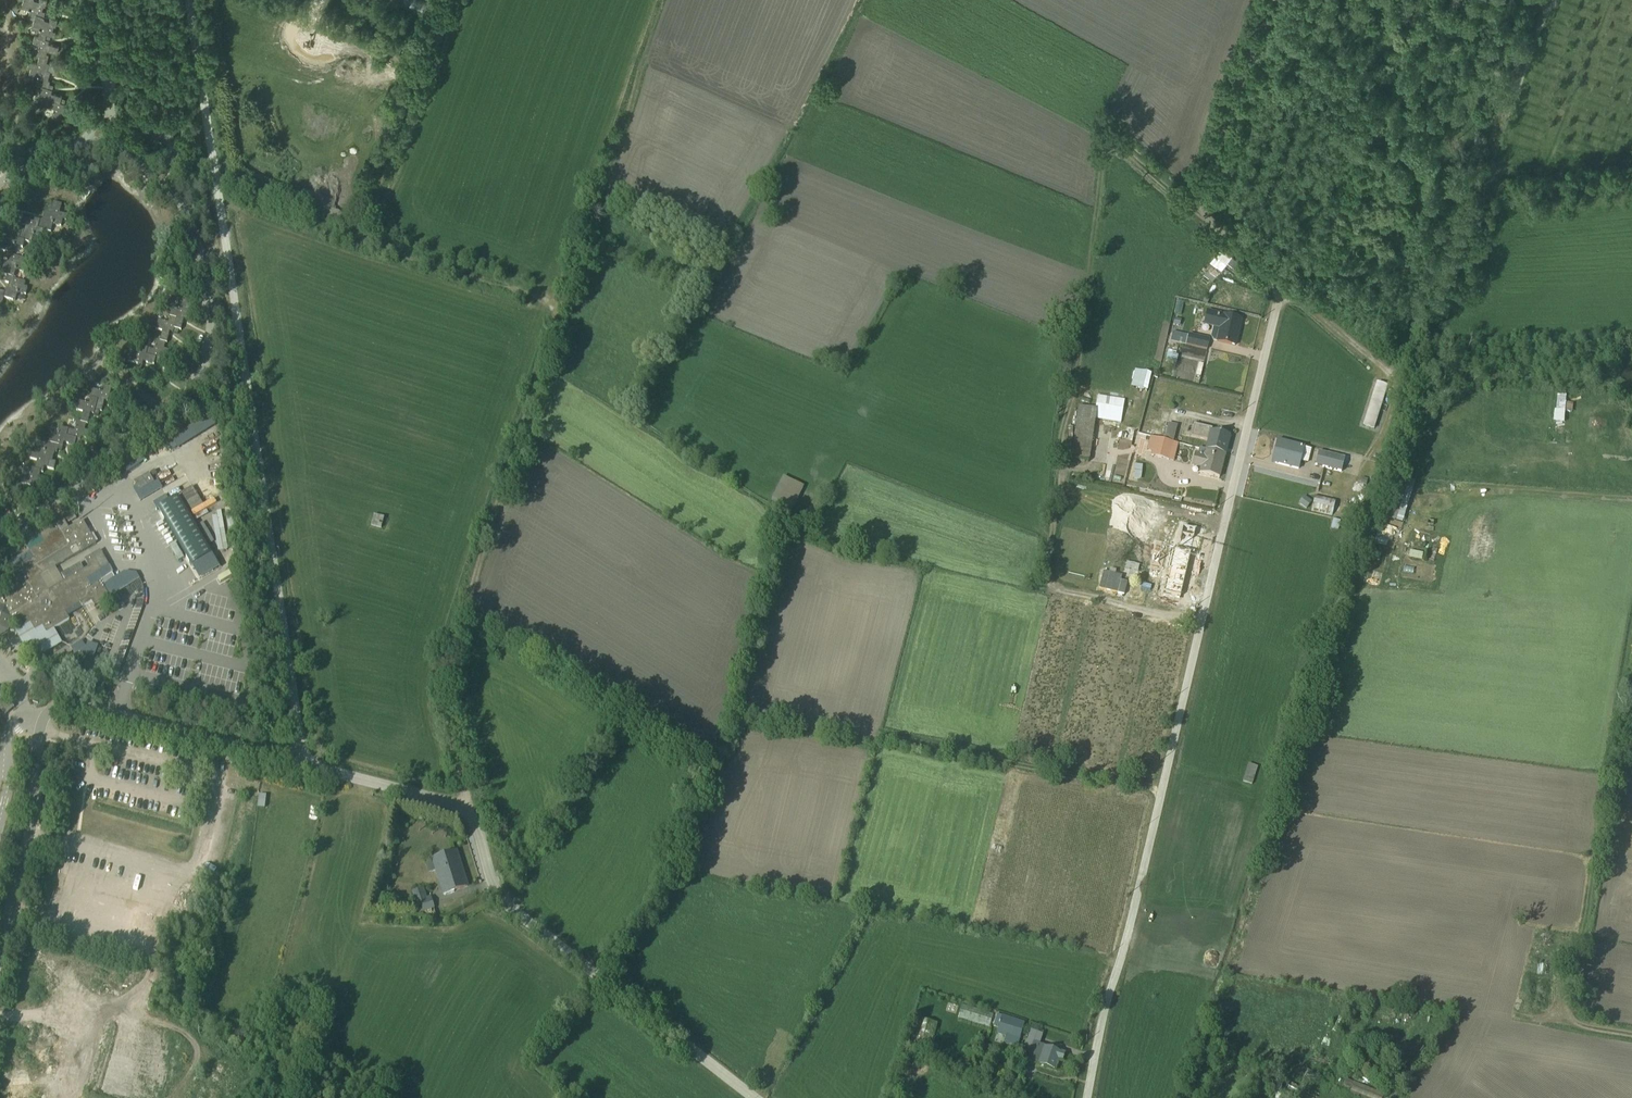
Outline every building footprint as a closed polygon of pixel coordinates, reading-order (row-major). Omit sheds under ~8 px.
[(23,0),(22,7),(30,9),(27,18),(34,20),(32,26),(40,28),(38,36),(35,35),(33,43),(38,44),(36,54),(39,55),(37,64),(29,61),(27,67),(31,68),(29,74),(37,76),(35,84),(37,84),(35,92),(42,94),(39,104),(54,107),(51,119),(60,121),(61,114),(71,117),(73,110),(63,107),(65,99),(61,98),(62,95),(51,93),(52,89),(53,89),(54,85),(49,84),(50,81),(48,80),(50,71),(48,70),(49,63),(47,62),(48,56),(46,55),(47,51),(57,54),(59,46),(48,43),(50,35),(54,36),(56,31),(53,30),(54,26),(55,26),(58,18),(50,16),(49,20),(45,19),(45,16),(44,16),(45,11),(42,11),(43,7),(45,7),(47,0),(46,0),(39,0),(38,1),(34,0),(22,0),(23,0)] [(1,306),(3,299),(15,301),(17,293),(22,295),(25,282),(14,280),(16,270),(24,272),(26,265),(22,264),(23,259),(12,256),(14,247),(22,249),(24,242),(31,244),(33,236),(42,238),(43,232),(51,234),(52,225),(61,227),(62,221),(65,222),(67,216),(59,214),(61,205),(53,203),(52,208),(49,208),(47,214),(44,213),(42,222),(34,220),(33,223),(29,222),(30,220),(22,219),(21,226),(24,227),(22,235),(20,234),(21,233),(15,231),(14,234),(10,233),(11,232),(3,230),(2,237),(5,238),(4,245),(1,245),(0,249),(0,252),(5,253),(3,260),(7,261),(6,265),(3,265),(1,275),(6,276),(5,283),(8,284),(6,294),(0,292),(0,306),(1,306)] [(1244,266),(1221,247),(1206,266),(1216,274),(1226,262),(1239,273),(1244,266)] [(128,356),(127,364),(138,366),(137,371),(141,372),(143,365),(154,367),(154,366),(159,367),(161,358),(172,361),(173,354),(163,351),(165,345),(167,345),(169,334),(178,336),(179,333),(181,333),(183,322),(192,324),(193,320),(188,319),(191,308),(184,307),(182,313),(172,310),(168,326),(158,323),(155,332),(162,333),(159,343),(156,342),(154,352),(138,348),(136,358),(128,356)] [(1235,347),(1241,321),(1206,313),(1202,328),(1212,330),(1210,339),(1212,342),(1235,347)] [(1207,352),(1210,342),(1187,335),(1187,337),(1172,333),(1170,342),(1207,352)] [(1179,354),(1167,351),(1164,362),(1176,365),(1179,354)] [(1156,375),(1135,370),(1131,389),(1152,393),(1156,375)] [(1388,388),(1376,384),(1362,428),(1373,432),(1388,388)] [(22,477),(20,485),(30,487),(29,492),(34,493),(36,485),(47,487),(48,480),(38,478),(39,473),(42,474),(44,468),(47,469),(49,462),(52,463),(54,453),(57,454),(57,451),(62,452),(64,444),(74,447),(75,444),(79,445),(81,438),(91,441),(93,433),(84,431),(86,425),(87,425),(90,415),(100,417),(104,402),(112,404),(113,400),(109,399),(111,388),(104,387),(103,393),(92,390),(89,405),(78,402),(76,412),(82,413),(80,423),(76,422),(74,432),(59,428),(56,438),(50,436),(48,444),(46,443),(44,450),(35,448),(34,455),(30,454),(29,460),(37,462),(35,470),(31,469),(28,479),(22,477)] [(1567,397),(1556,396),(1555,422),(1566,422),(1567,397)] [(1095,410),(1078,407),(1070,460),(1088,463),(1094,421),(1121,424),(1124,401),(1097,398),(1095,410)] [(163,441),(158,444),(165,456),(177,449),(178,450),(216,427),(209,417),(181,434),(178,429),(168,434),(161,439),(163,441)] [(1138,420),(1130,418),(1128,429),(1136,430),(1138,420)] [(1149,437),(1155,439),(1172,443),(1177,427),(1168,425),(1164,437),(1159,436),(1162,427),(1152,424),(1149,437)] [(1225,457),(1230,438),(1211,433),(1212,431),(1184,424),(1181,436),(1191,438),(1189,445),(1204,448),(1203,451),(1225,457)] [(1133,436),(1123,433),(1119,448),(1129,451),(1133,436)] [(1174,463),(1179,445),(1172,443),(1155,439),(1154,444),(1149,443),(1146,452),(1151,453),(1150,457),(1174,463)] [(1311,452),(1276,442),(1270,464),(1297,472),(1300,464),(1307,466),(1311,452)] [(1341,474),(1346,454),(1329,449),(1328,455),(1317,453),(1314,467),(1341,474)] [(1219,479),(1225,457),(1203,451),(1199,450),(1198,455),(1195,455),(1191,469),(1199,471),(1198,474),(1219,479)] [(1141,481),(1142,467),(1134,466),(1133,480),(1141,481)] [(149,476),(134,484),(139,494),(154,485),(149,476)] [(783,476),(772,500),(793,510),(804,486),(783,476)] [(1401,525),(1414,484),(1396,479),(1383,519),(1401,525)] [(1368,489),(1358,486),(1349,515),(1333,510),(1335,503),(1315,497),(1311,513),(1357,526),(1368,489)] [(228,497),(223,498),(231,547),(236,546),(228,497)] [(217,518),(211,519),(217,554),(228,552),(221,513),(217,514),(217,518)] [(371,525),(381,527),(384,516),(373,514),(371,525)] [(1333,519),(1331,529),(1338,530),(1340,521),(1333,519)] [(54,629),(69,620),(68,618),(91,604),(93,608),(109,599),(113,606),(143,593),(136,579),(139,578),(137,573),(134,575),(131,568),(115,576),(100,552),(84,561),(88,568),(48,592),(40,577),(96,545),(82,521),(68,529),(64,522),(40,536),(44,544),(29,552),(24,544),(18,547),(20,550),(17,552),(21,559),(17,561),(21,567),(10,573),(14,579),(8,582),(13,591),(0,599),(0,636),(8,632),(10,623),(18,619),(22,626),(29,623),(34,631),(41,626),(46,634),(54,629)] [(1402,531),(1380,524),(1374,544),(1386,548),(1388,541),(1398,544),(1402,531)] [(80,565),(61,576),(65,582),(83,570),(80,565)] [(1192,586),(1195,571),(1167,566),(1164,580),(1170,582),(1167,600),(1188,605),(1192,585),(1192,586)] [(1160,597),(1143,593),(1141,599),(1158,604),(1160,597)] [(1111,619),(1135,625),(1137,618),(1113,612),(1111,619)] [(29,623),(22,626),(14,631),(23,646),(31,642),(40,657),(61,645),(54,629),(46,634),(41,626),(34,631),(29,623)] [(246,716),(235,713),(233,719),(245,722),(246,716)] [(1263,770),(1248,765),(1242,783),(1258,788),(1263,770)] [(1001,847),(1006,824),(998,822),(993,845),(1001,847)] [(468,888),(456,855),(425,865),(430,878),(436,876),(443,897),(468,888)] [(424,890),(411,894),(418,916),(434,911),(430,899),(427,900),(424,890)] [(1191,913),(1188,925),(1208,929),(1211,917),(1191,913)] [(1139,945),(1137,955),(1151,958),(1152,951),(1146,950),(1147,946),(1139,945)] [(993,1017),(962,1007),(959,1020),(989,1029),(993,1017)] [(1017,1047),(1024,1024),(997,1016),(993,1028),(997,1029),(995,1035),(1005,1038),(1004,1043),(1017,1047)] [(936,1024),(919,1019),(909,1055),(926,1060),(936,1024)] [(1061,1062),(1064,1053),(1040,1046),(1043,1036),(1029,1031),(1024,1047),(1026,1047),(1024,1054),(1028,1055),(1026,1062),(1054,1070),(1057,1061),(1061,1062)] [(1316,1074),(1301,1067),(1297,1075),(1313,1081),(1316,1074)] [(1346,1080),(1342,1092),(1356,1097),(1383,1097),(1384,1096),(1346,1080)]
